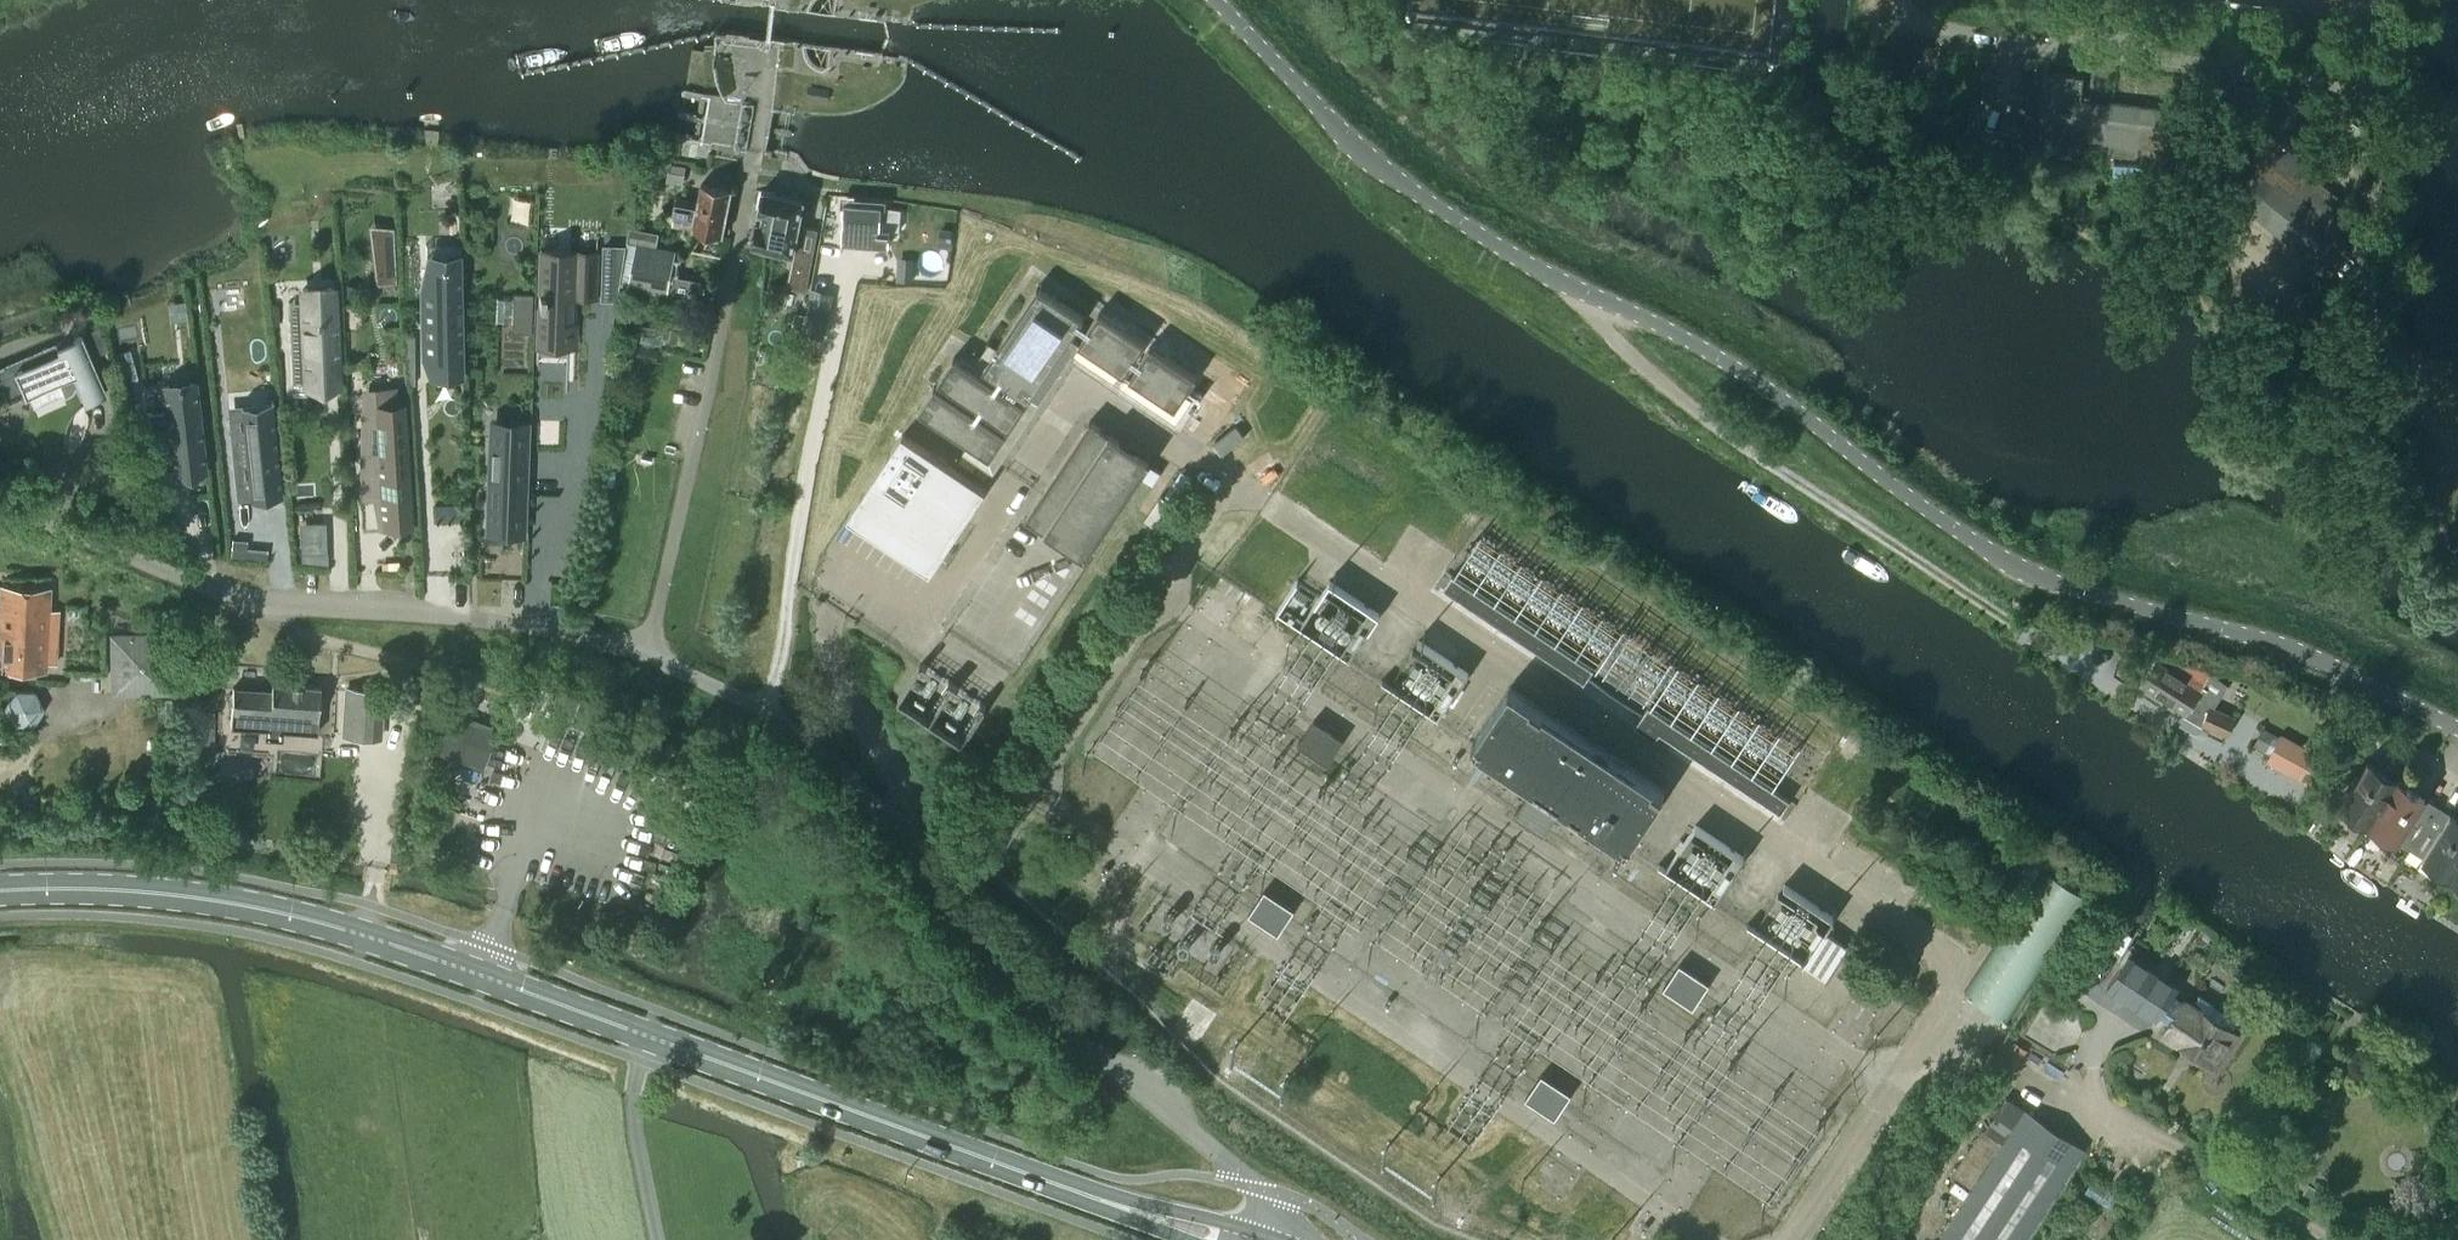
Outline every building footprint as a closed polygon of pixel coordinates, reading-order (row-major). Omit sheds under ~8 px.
[(2074,74),(2043,71),(2036,134),(2037,134),(2035,145),(2055,147),(2053,158),(2067,159),(2069,149),(2075,150),(2076,138),(2090,139),(2088,158),(2087,166),(2100,168),(2103,141),(2109,141),(2107,155),(2137,158),(2138,145),(2168,148),(2172,109),(2081,98),(2083,76),(2074,75),(2074,74)] [(828,86),(808,84),(807,96),(827,98),(828,86)] [(2240,189),(2247,195),(2243,200),(2255,209),(2253,213),(2329,273),(2354,242),(2350,239),(2356,231),(2338,217),(2343,209),(2303,178),(2320,156),(2286,130),(2240,189)] [(685,163),(669,160),(665,179),(681,183),(685,163)] [(693,220),(691,228),(723,234),(732,189),(701,182),(697,201),(677,197),(673,216),(693,220)] [(763,213),(762,218),(798,225),(800,216),(805,217),(807,206),(802,205),(803,199),(761,191),(757,212),(763,213)] [(879,227),(881,200),(845,198),(843,241),(887,244),(888,228),(879,227)] [(798,225),(762,218),(761,223),(755,222),(751,244),(793,252),(786,286),(805,289),(817,229),(798,225)] [(393,236),(373,237),(375,284),(396,283),(393,236)] [(630,285),(665,292),(673,250),(638,243),(630,285)] [(604,245),(602,300),(615,300),(624,245),(604,245)] [(539,248),(535,340),(576,342),(578,319),(575,319),(576,294),(598,296),(600,251),(539,248)] [(427,290),(420,291),(421,354),(428,354),(428,355),(429,355),(429,364),(461,363),(461,353),(461,351),(459,273),(460,273),(460,271),(459,271),(459,266),(447,266),(447,263),(440,263),(440,266),(427,266),(427,290)] [(982,368),(1028,399),(1032,393),(1039,398),(1078,339),(1071,334),(1083,316),(1037,285),(982,368)] [(304,289),(302,289),(303,319),(288,320),(291,382),(306,381),(306,386),(309,386),(309,387),(335,386),(335,385),(337,385),(333,288),(330,288),(330,286),(304,287),(304,289)] [(513,292),(512,331),(531,331),(532,293),(513,292)] [(1078,342),(1124,373),(1145,341),(1099,310),(1078,342)] [(414,333),(405,333),(405,355),(408,355),(408,383),(415,382),(414,333)] [(7,405),(30,395),(34,405),(64,392),(66,395),(68,394),(73,406),(86,400),(87,402),(107,393),(82,335),(56,346),(59,352),(0,377),(0,389),(7,405)] [(658,348),(637,344),(634,356),(655,361),(658,348)] [(1129,376),(1175,407),(1196,375),(1150,344),(1129,376)] [(953,355),(918,409),(989,457),(1025,403),(953,355)] [(146,412),(151,450),(170,448),(171,455),(172,463),(172,467),(173,473),(174,473),(180,472),(183,472),(197,470),(205,469),(195,384),(195,382),(180,383),(177,383),(177,384),(163,385),(166,410),(146,412)] [(364,451),(363,496),(379,494),(381,524),(401,523),(401,519),(412,519),(412,526),(413,526),(405,401),(404,401),(405,405),(399,405),(397,385),(396,385),(396,390),(371,391),(370,424),(376,424),(378,450),(364,451)] [(231,418),(230,418),(238,498),(280,493),(280,495),(282,495),(273,401),(271,401),(271,403),(240,406),(242,421),(232,422),(231,418)] [(489,416),(484,529),(525,531),(531,418),(489,416)] [(1024,517),(1085,557),(1150,460),(1089,420),(1024,517)] [(902,433),(846,516),(929,572),(985,489),(902,433)] [(614,469),(602,467),(599,482),(611,484),(614,469)] [(247,538),(231,536),(229,558),(266,562),(268,548),(246,546),(247,538)] [(1452,573),(1442,588),(1584,682),(1593,667),(1452,573)] [(1,587),(0,587),(0,667),(46,670),(46,662),(56,663),(58,609),(49,609),(50,586),(1,584),(1,587)] [(110,633),(111,693),(170,692),(169,632),(110,633)] [(2140,683),(2185,712),(2202,723),(2229,736),(2239,717),(2215,705),(2228,685),(2183,656),(2173,672),(2155,661),(2140,683)] [(320,685),(271,682),(271,690),(232,688),(230,723),(230,727),(265,729),(264,737),(282,738),(283,730),(317,732),(317,728),(320,685)] [(1471,742),(1627,846),(1628,843),(1665,788),(1510,685),(1473,740),(1471,742)] [(343,736),(382,738),(384,689),(345,687),(343,736)] [(35,690),(14,689),(4,706),(13,724),(34,726),(44,709),(35,690)] [(1648,705),(1634,725),(1655,739),(1659,732),(1780,812),(1790,798),(1648,705)] [(426,745),(482,765),(496,727),(440,707),(426,745)] [(1297,743),(1326,763),(1343,738),(1313,718),(1297,743)] [(2316,788),(2333,758),(2284,731),(2281,736),(2263,726),(2253,744),(2271,754),(2267,761),(2316,788)] [(2341,805),(2369,823),(2396,779),(2368,760),(2341,805)] [(2396,779),(2369,823),(2398,841),(2425,797),(2396,779)] [(1532,791),(1515,816),(1545,835),(1561,811),(1532,791)] [(2451,874),(2457,863),(2457,817),(2450,812),(2437,804),(2410,848),(2423,856),(2451,874)] [(1969,993),(2011,1021),(2093,900),(2051,872),(1969,993)] [(1248,913),(1279,933),(1295,909),(1264,889),(1248,913)] [(2129,953),(2107,986),(2157,1018),(2159,1015),(2170,1022),(2163,1032),(2214,1066),(2217,1067),(2225,1055),(2240,1032),(2233,1027),(2238,1020),(2228,1013),(2200,994),(2192,1005),(2185,1000),(2184,1001),(2173,994),(2178,985),(2129,953)] [(1663,987),(1692,1007),(1709,982),(1679,962),(1663,987)] [(1525,1097),(1555,1118),(1571,1093),(1541,1073),(1525,1097)] [(1939,1239),(2023,1239),(2084,1149),(2026,1110),(2007,1097),(1985,1129),(2004,1142),(1939,1239)]
